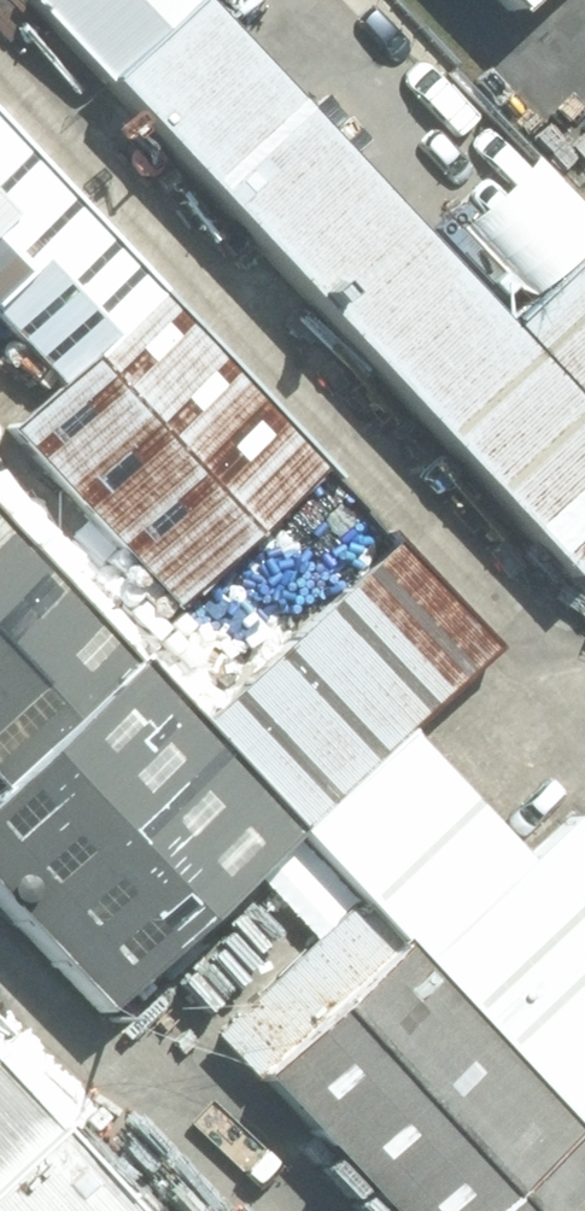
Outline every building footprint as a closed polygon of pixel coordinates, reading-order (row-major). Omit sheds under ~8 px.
[(103,114),(205,23),(229,0),(39,0),(17,20),(103,114)] [(528,38),(570,0),(492,0),(528,38)] [(205,23),(103,114),(554,609),(584,580),(584,246),(488,334),(205,23)] [(0,177),(0,461),(153,629),(295,500),(0,177)] [(172,742),(281,857),(394,753),(551,609),(554,609),(444,490),(172,742)] [(0,555),(0,774),(108,675),(0,555)] [(108,675),(0,774),(0,951),(81,1039),(281,857),(172,742),(108,675)] [(584,1187),(584,871),(548,831),(503,872),(394,753),(281,857),(388,974),(584,1187)] [(388,974),(230,1117),(316,1210),(584,1210),(584,1187),(388,974)] [(0,1142),(0,1210),(108,1210),(48,1145),(23,1167),(0,1142)]
